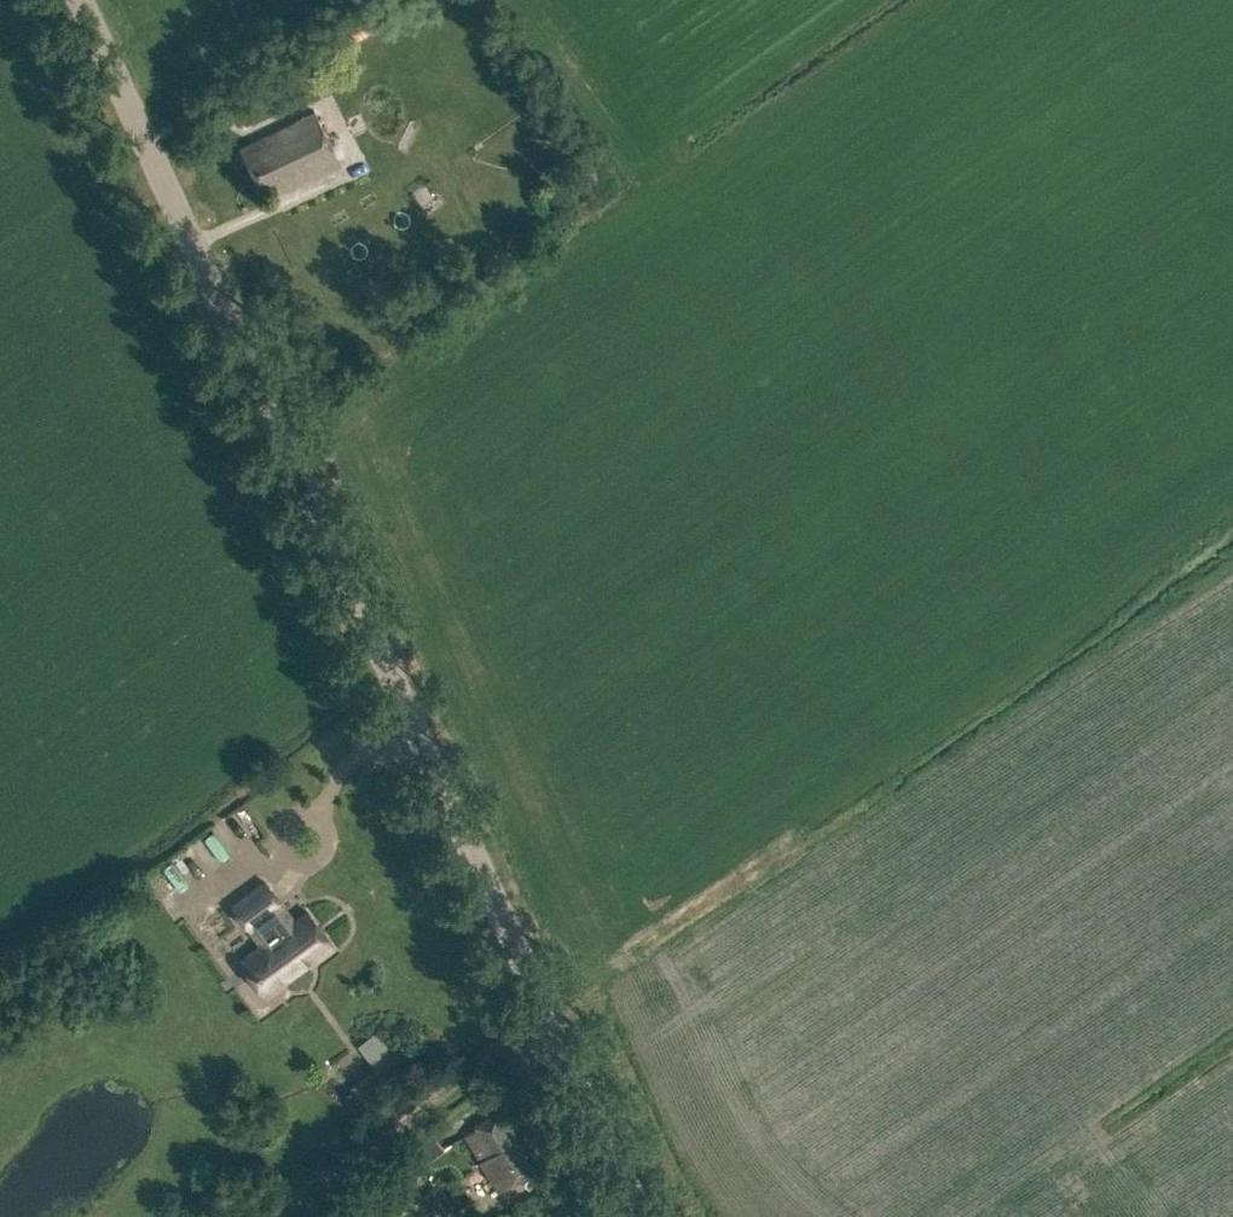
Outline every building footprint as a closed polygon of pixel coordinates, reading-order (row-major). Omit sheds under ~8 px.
[(378,15),(370,19),(377,30),(384,26),(378,15)] [(364,38),(358,27),(350,31),(357,42),(364,38)] [(272,185),(277,196),(340,164),(313,111),(239,149),(261,191),(272,185)] [(334,947),(308,911),(291,924),(280,908),(283,906),(266,882),(232,907),(250,930),(251,929),(262,945),(240,962),(258,987),(280,971),(290,986),(297,987),(311,977),(312,971),(308,966),(334,947)] [(348,1086),(388,1061),(366,1027),(327,1053),(348,1086)] [(498,1112),(463,1134),(497,1188),(508,1181),(511,1187),(535,1173),(498,1112)] [(405,1144),(417,1161),(440,1144),(428,1127),(405,1144)]
